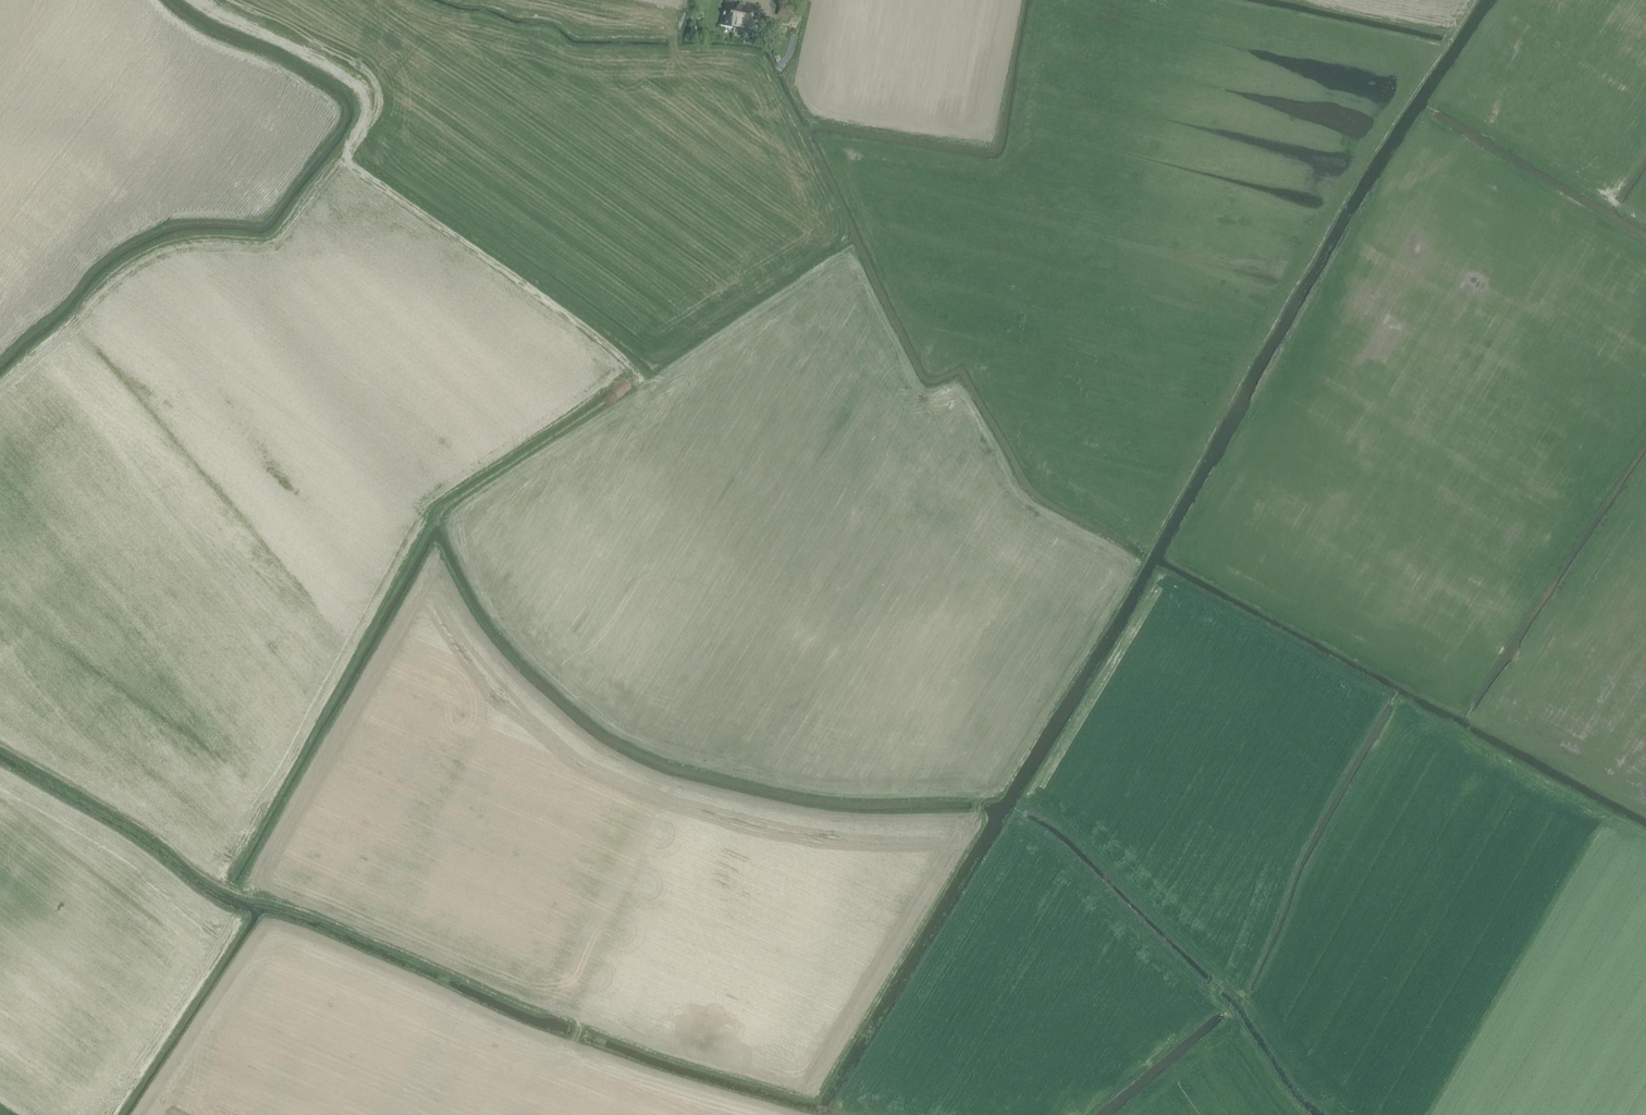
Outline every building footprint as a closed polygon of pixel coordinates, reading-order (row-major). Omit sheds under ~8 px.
[(755,35),(760,9),(726,2),(720,26),(733,29),(733,30),(755,35)] [(791,19),(793,7),(779,5),(777,16),(791,19)]
